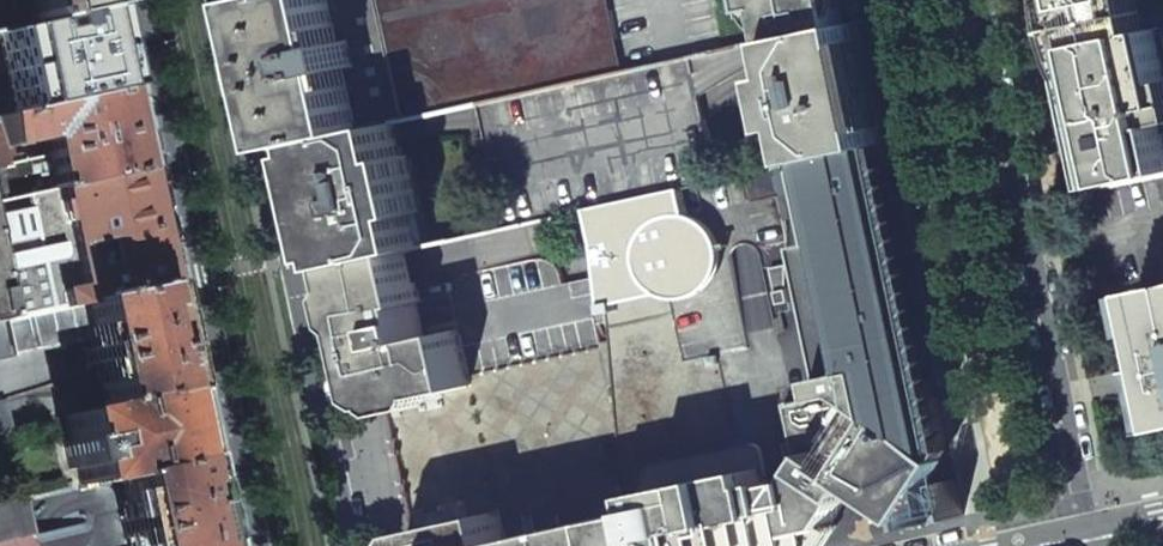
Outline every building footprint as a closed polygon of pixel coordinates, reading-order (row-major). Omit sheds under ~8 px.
[(35,15),(31,15),(33,24),(103,8),(101,0),(32,0),(35,15)] [(382,0),(254,0),(282,128),(286,146),(315,139),(396,121),(408,119),(382,0)] [(408,119),(483,103),(626,71),(610,0),(382,0),(408,119)] [(857,0),(759,0),(768,40),(786,36),(861,19),(857,0)] [(1089,145),(1098,188),(1162,174),(1162,0),(1060,0),(1089,145)] [(122,92),(120,86),(103,8),(33,24),(0,31),(0,119),(122,92)] [(887,144),(861,19),(786,36),(791,58),(794,73),(781,76),(792,129),(805,126),(812,161),(816,160),(887,144)] [(683,189),(721,181),(702,95),(752,65),(791,58),(786,36),(768,40),(626,71),(483,103),(510,227),(589,210),(683,189)] [(0,119),(0,147),(0,148),(42,140),(46,155),(53,190),(139,171),(130,128),(122,92),(0,119)] [(331,211),(342,264),(401,251),(408,250),(418,248),(431,245),(410,153),(404,155),(396,121),(315,139),(331,211)] [(816,331),(830,395),(786,404),(794,442),(788,443),(792,461),(804,468),(848,498),(854,492),(879,508),(882,521),(909,512),(917,506),(921,525),(964,515),(957,479),(948,481),(949,483),(945,491),(936,483),(945,463),(948,450),(947,433),(935,376),(925,378),(883,175),(893,173),(887,144),(816,160),(817,165),(813,166),(828,240),(798,246),(816,331)] [(53,190),(46,155),(4,165),(0,148),(0,147),(0,202),(53,190)] [(157,287),(163,286),(147,211),(139,171),(53,190),(0,202),(0,266),(11,319),(79,305),(157,287)] [(683,189),(589,210),(607,314),(623,311),(620,304),(662,294),(666,296),(670,297),(676,298),(684,299),(691,298),(698,297),(706,292),(714,285),(719,277),(723,268),(725,258),(724,248),(720,238),(715,230),(708,223),(699,218),(689,215),(683,189)] [(342,264),(371,396),(385,404),(470,386),(458,329),(423,336),(415,302),(419,301),(408,250),(401,251),(342,264)] [(11,319),(0,266),(0,322),(11,319)] [(1143,289),(1159,364),(1162,381),(1162,285),(1143,289)] [(93,369),(101,406),(179,389),(175,373),(175,368),(170,370),(163,335),(158,312),(162,311),(157,287),(79,305),(86,340),(88,344),(82,346),(87,370),(93,369)] [(86,340),(79,305),(11,319),(0,322),(0,358),(86,340)] [(75,469),(79,487),(98,483),(99,485),(118,481),(195,462),(191,459),(178,462),(172,435),(163,398),(177,395),(179,391),(179,389),(101,406),(83,410),(83,412),(64,416),(69,441),(63,442),(63,445),(61,445),(67,471),(75,469)] [(10,438),(3,402),(0,403),(0,440),(10,438)] [(692,480),(741,469),(762,465),(765,483),(771,482),(767,467),(763,449),(762,446),(759,443),(755,442),(752,442),(739,445),(729,447),(690,456),(692,480)] [(690,456),(654,463),(652,464),(647,468),(646,472),(639,512),(648,510),(661,507),(657,487),(692,480),(690,456)] [(212,543),(209,544),(206,532),(195,487),(200,486),(195,462),(118,481),(125,516),(119,517),(124,541),(130,539),(132,545),(213,545),(212,543)] [(705,545),(756,545),(783,480),(771,482),(765,483),(762,465),(741,469),(692,480),(693,489),(697,509),(705,545)] [(756,545),(768,545),(765,533),(787,528),(792,545),(818,545),(815,529),(830,525),(846,502),(848,498),(804,468),(797,476),(791,478),(783,480),(756,545)] [(697,509),(693,489),(692,480),(657,487),(661,507),(648,510),(639,512),(626,514),(624,515),(616,517),(623,545),(705,545),(697,509)] [(32,534),(23,497),(0,503),(0,541),(32,534)] [(412,530),(404,543),(404,545),(549,545),(547,530),(504,539),(498,511),(412,530)] [(547,530),(549,545),(623,545),(616,516),(547,530)]
